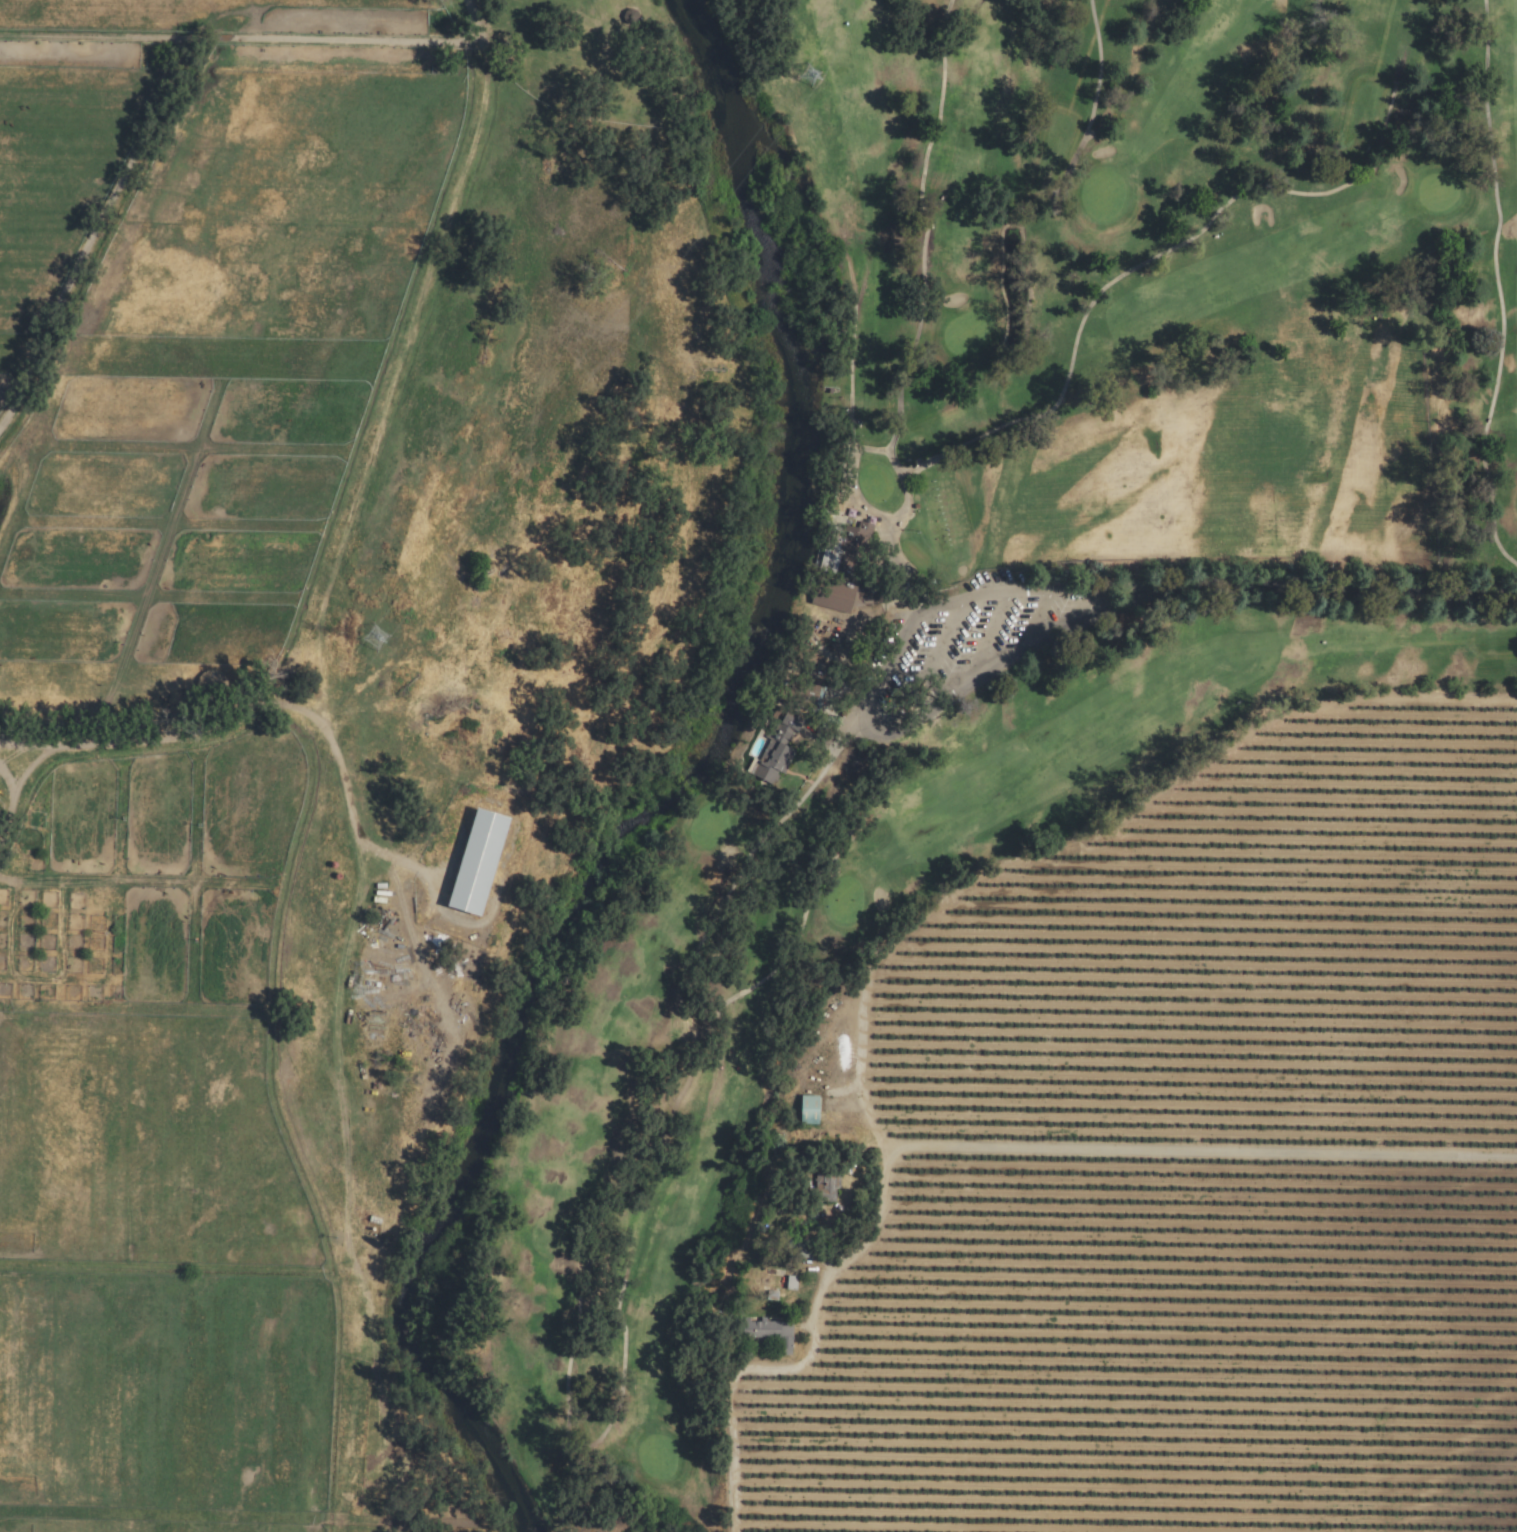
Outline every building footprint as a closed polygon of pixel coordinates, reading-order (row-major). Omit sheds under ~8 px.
[(841,558),(860,562),(862,555),(873,557),(876,541),(869,540),(872,524),(859,521),(857,528),(848,526),(841,558)] [(810,603),(848,616),(857,587),(819,575),(810,603)] [(745,773),(770,784),(776,771),(784,774),(795,750),(785,746),(791,732),(796,735),(803,719),(784,711),(761,761),(752,757),(745,773)] [(481,917),(509,817),(475,807),(447,907),(481,917)] [(819,1097),(800,1096),(799,1124),(818,1125),(819,1097)] [(792,1338),(792,1322),(760,1321),(760,1322),(745,1322),(745,1338),(792,1338)]
